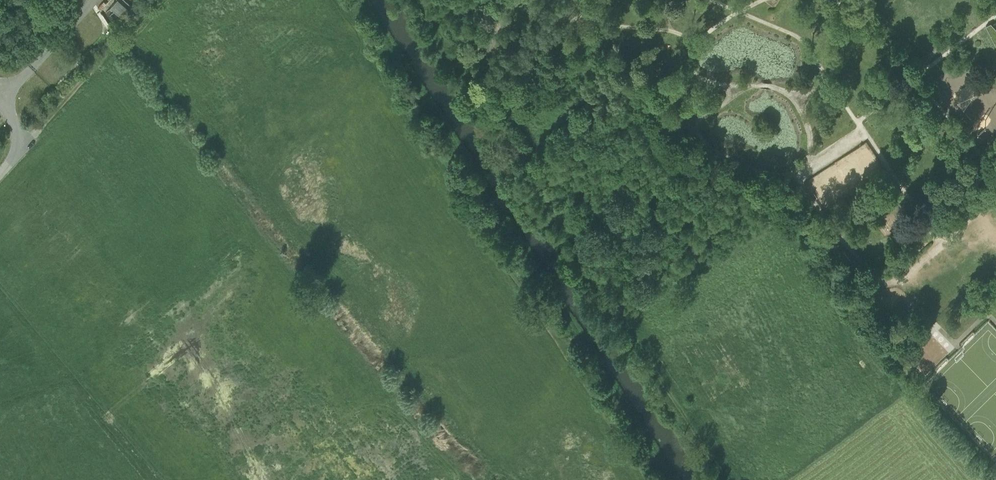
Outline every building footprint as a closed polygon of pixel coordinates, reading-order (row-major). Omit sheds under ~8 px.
[(111,7),(123,18),(129,11),(118,1),(117,0),(111,7)] [(855,150),(837,159),(845,174),(863,165),(855,150)]
